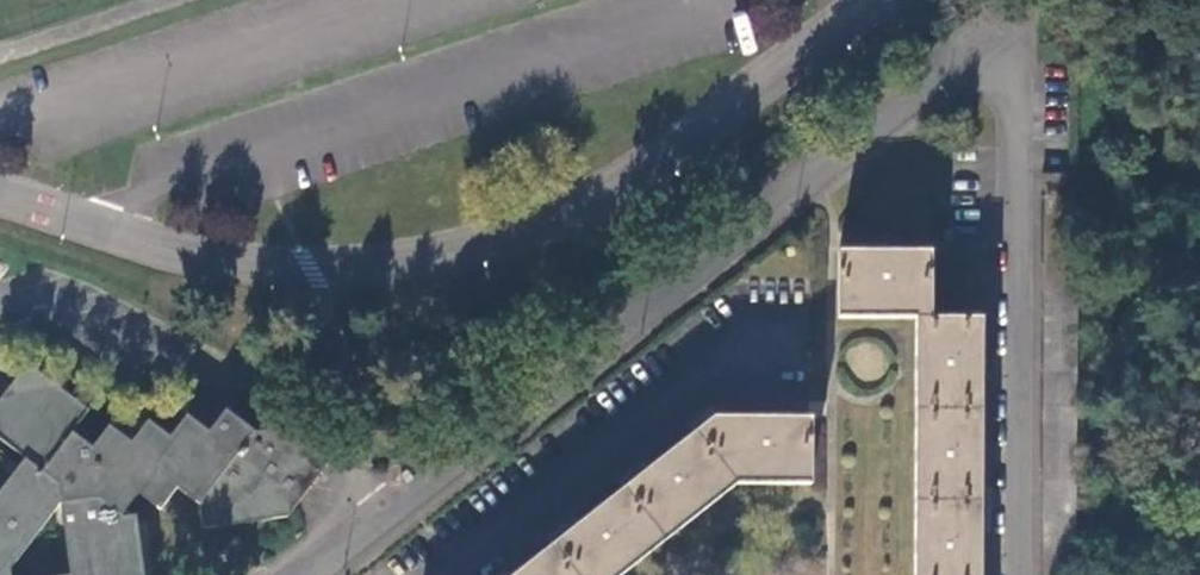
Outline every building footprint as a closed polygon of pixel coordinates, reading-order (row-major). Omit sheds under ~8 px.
[(980,544),(981,453),(981,361),(982,319),(931,318),(931,252),(877,252),(838,252),(837,317),(916,318),(915,396),(914,574),(980,574),(980,544)] [(10,569),(63,502),(101,497),(123,514),(140,492),(161,508),(178,486),(200,503),(203,528),(288,516),(328,465),(281,428),(256,431),(227,410),(209,431),(188,415),(172,438),(149,421),(133,442),(111,426),(94,447),(74,431),(90,410),(29,363),(0,401),(0,439),(26,460),(0,493),(0,574),(11,574),(10,569)] [(737,485),(811,485),(812,420),(779,419),(714,418),(692,436),(617,495),(549,549),(517,574),(623,574),(737,485)] [(135,517),(128,518),(123,514),(101,497),(63,502),(69,574),(141,574),(135,517)]
